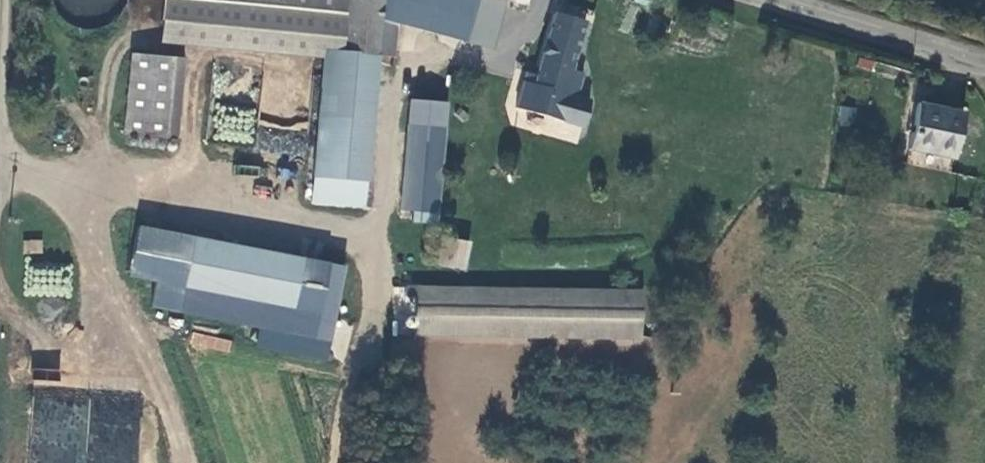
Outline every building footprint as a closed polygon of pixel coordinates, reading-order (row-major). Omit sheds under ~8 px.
[(348,0),(165,0),(163,26),(345,43),(348,0)] [(380,0),(348,0),(345,43),(344,51),(376,54),(380,0)] [(575,95),(587,53),(575,50),(582,21),(552,13),(532,85),(575,95)] [(365,205),(376,54),(344,51),(344,56),(325,56),(313,201),(365,205)] [(186,58),(136,55),(130,135),(180,138),(186,58)] [(411,121),(447,126),(451,102),(414,98),(411,121)] [(839,104),(837,124),(853,126),(856,106),(839,104)] [(252,143),(256,109),(216,105),(212,139),(252,143)] [(955,169),(959,109),(914,105),(910,166),(955,169)] [(410,218),(434,221),(447,126),(411,121),(400,205),(412,207),(410,218)] [(464,240),(437,235),(432,259),(458,264),(464,240)] [(302,262),(193,242),(184,291),(293,311),(302,262)] [(640,290),(405,287),(405,296),(415,296),(414,334),(639,337),(640,290)] [(191,334),(190,348),(229,352),(230,338),(191,334)]
